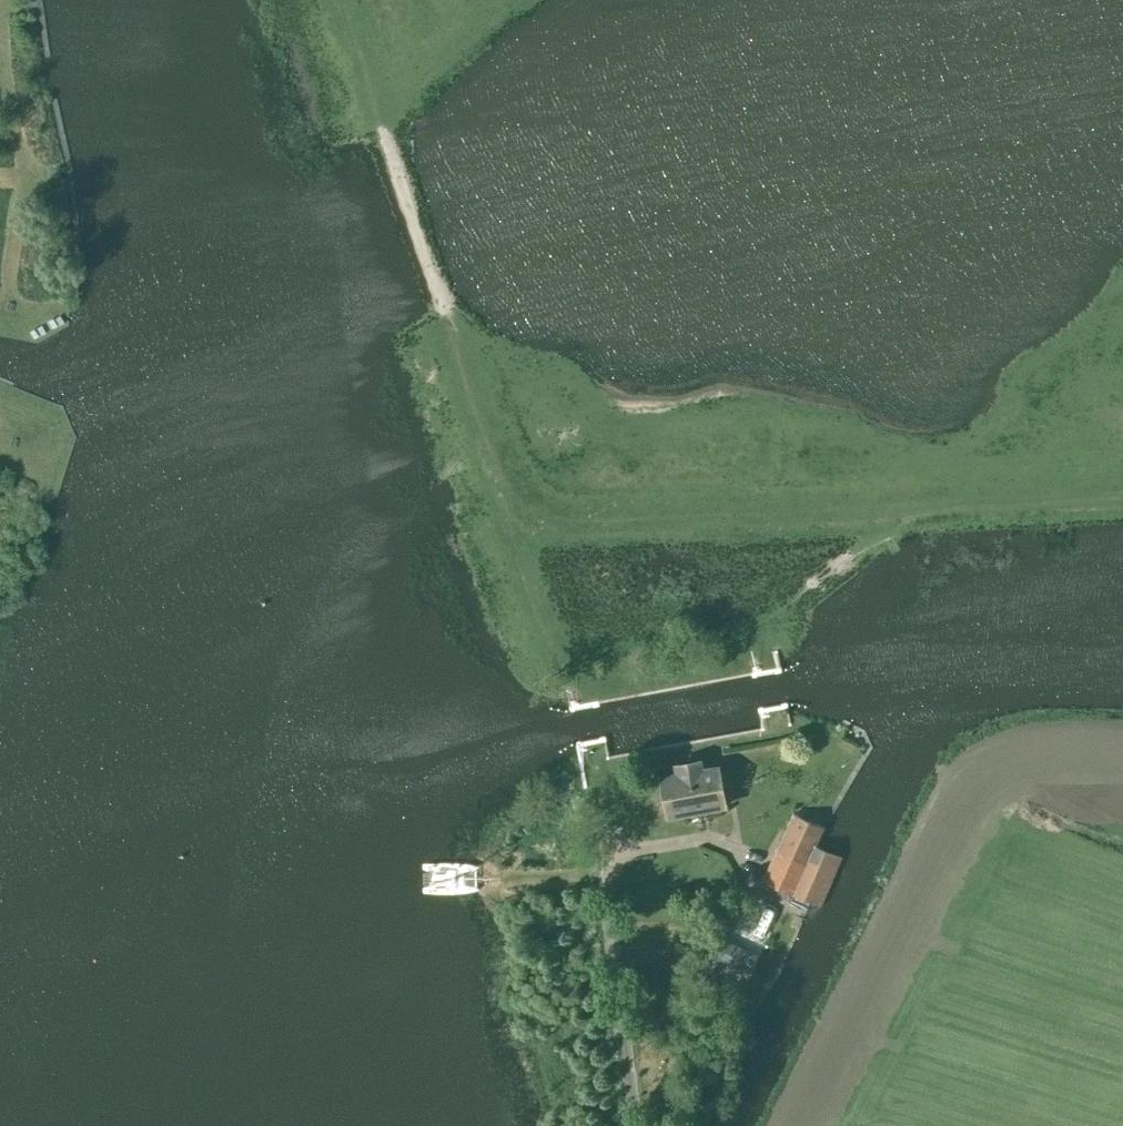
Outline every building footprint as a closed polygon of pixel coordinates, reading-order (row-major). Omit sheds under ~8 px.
[(700,761),(677,766),(678,774),(661,777),(669,816),(724,806),(717,766),(702,769),(700,761)] [(824,826),(793,813),(763,882),(810,902),(822,907),(842,859),(816,847),(815,847),(824,826)]
